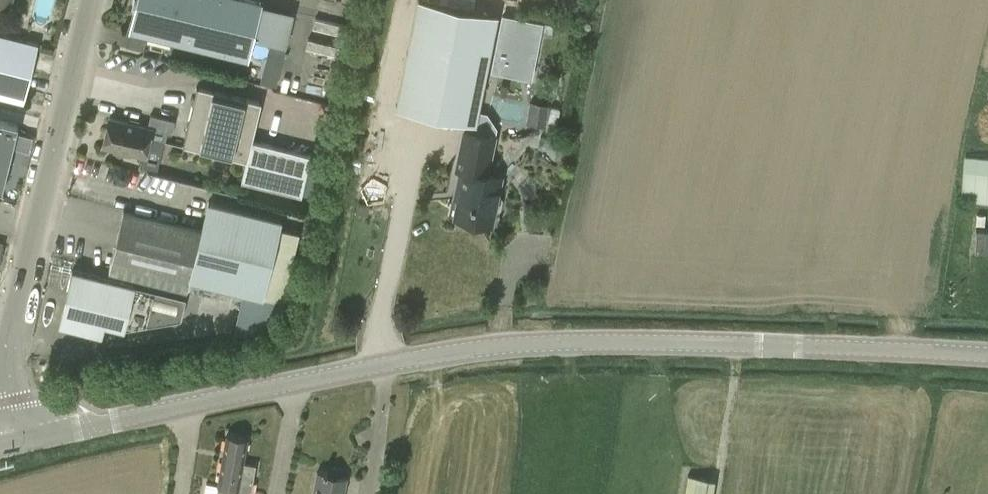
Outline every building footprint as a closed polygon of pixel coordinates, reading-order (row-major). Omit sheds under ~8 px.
[(260,6),(261,2),(253,0),(138,0),(130,30),(247,59),(252,38),(268,42),(259,82),(275,86),(293,14),(260,6)] [(396,107),(476,123),(498,14),(427,0),(417,0),(396,107)] [(519,75),(521,64),(533,66),(541,23),(502,15),(491,70),(519,75)] [(38,42),(0,33),(0,95),(24,101),(38,42)] [(182,145),(246,160),(241,179),(301,194),(311,154),(252,140),(261,102),(197,87),(182,145)] [(526,124),(546,127),(550,105),(530,102),(526,124)] [(145,157),(149,139),(164,142),(166,133),(172,134),(174,121),(150,114),(147,126),(109,117),(102,146),(145,157)] [(2,190),(18,125),(0,120),(0,190),(2,190)] [(456,199),(452,218),(492,226),(502,176),(488,173),(496,135),(462,128),(453,170),(457,170),(452,198),(456,199)] [(963,168),(960,202),(987,203),(987,158),(964,156),(963,168)] [(123,186),(129,182),(130,176),(127,170),(120,168),(114,172),(112,178),(116,184),(123,186)] [(204,218),(202,230),(189,280),(262,298),(282,303),(299,232),(280,228),(282,219),(208,201),(204,218)] [(358,202),(356,211),(367,214),(370,205),(358,202)] [(109,270),(187,290),(189,280),(202,230),(123,210),(109,270)] [(974,253),(987,254),(987,231),(976,230),(974,253)] [(72,270),(66,296),(68,296),(60,325),(86,332),(87,329),(102,333),(105,324),(124,329),(180,319),(186,298),(92,275),(73,270),(72,270)] [(217,488),(216,493),(251,493),(256,466),(243,463),(247,439),(226,436),(217,488)] [(347,477),(318,471),(313,493),(344,493),(347,477)] [(711,477),(684,474),(682,493),(710,493),(711,477)]
